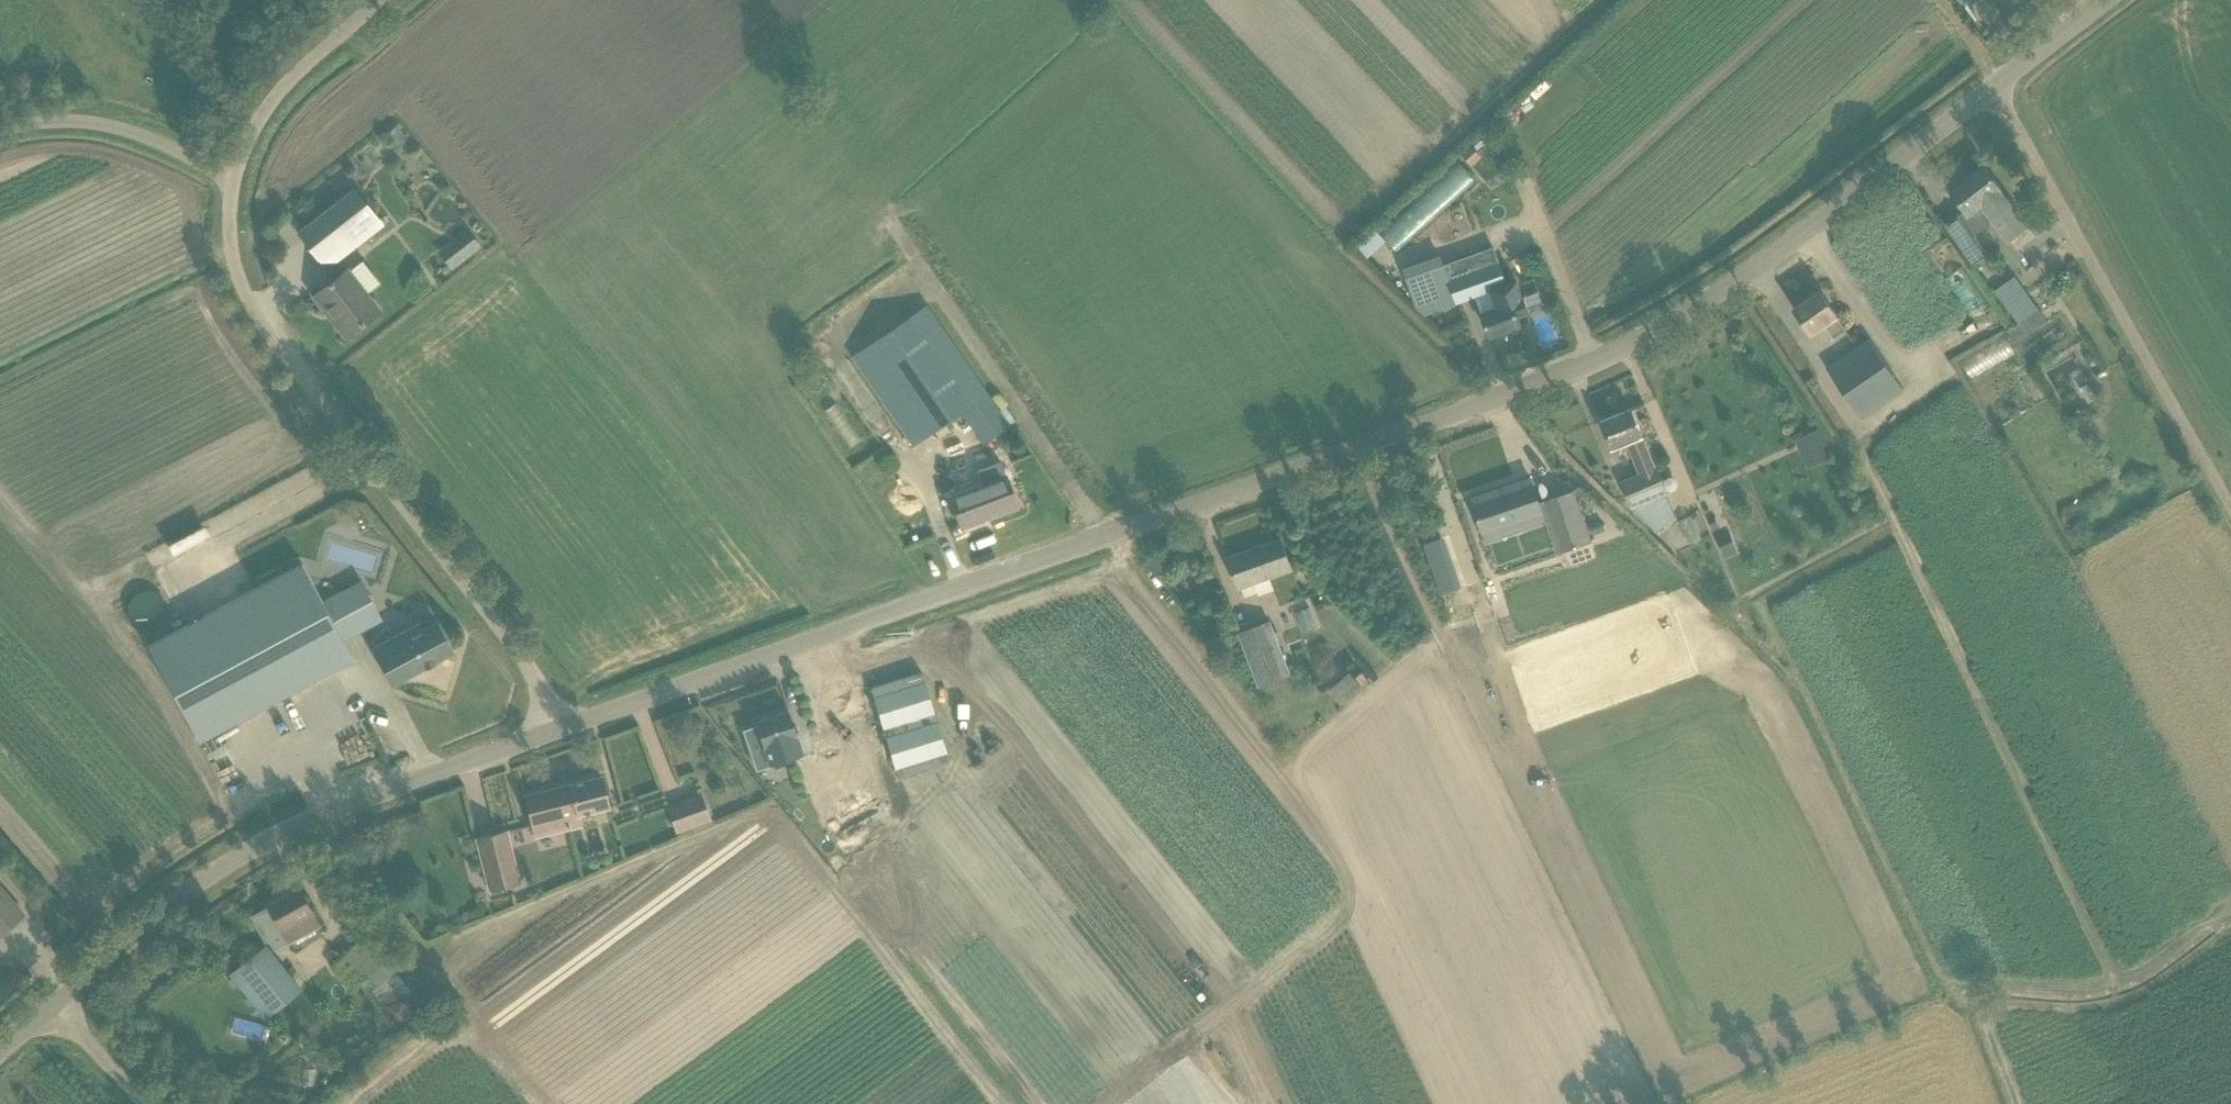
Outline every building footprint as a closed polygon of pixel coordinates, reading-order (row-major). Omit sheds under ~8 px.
[(169,9),(178,0),(161,0),(169,9)] [(1450,144),(1376,220),(1395,238),(1468,162),(1450,144)] [(1471,145),(1462,152),(1472,163),(1480,155),(1471,145)] [(1942,170),(1949,180),(1988,157),(1982,147),(1942,170)] [(357,171),(351,165),(346,170),(351,176),(357,171)] [(2029,225),(1983,165),(1950,191),(1966,211),(1960,215),(1959,214),(1944,224),(1971,264),(1986,253),(1973,235),(1989,224),(1983,215),(1987,212),(2009,240),(2029,225)] [(354,188),(298,232),(326,269),(383,225),(354,188)] [(1476,296),(1483,317),(1491,338),(1522,326),(1518,316),(1530,312),(1524,297),(1523,297),(1517,281),(1507,285),(1494,247),(1407,278),(1417,306),(1454,293),(1457,303),(1476,296)] [(1966,301),(1982,288),(1954,252),(1938,265),(1966,301)] [(348,335),(366,321),(380,310),(348,269),(313,296),(325,312),(329,310),(348,335)] [(2047,319),(2036,305),(2031,299),(2014,276),(1995,291),(2018,320),(2007,329),(2017,342),(2047,319)] [(1846,329),(1832,309),(1820,291),(1794,309),(1807,327),(1811,334),(1824,324),(1833,338),(1846,329)] [(852,356),(864,374),(912,444),(961,411),(983,444),(991,438),(1009,426),(926,305),(852,356)] [(1999,318),(1951,340),(1962,364),(2010,342),(1999,318)] [(1857,346),(1827,367),(1862,418),(1905,388),(1870,338),(1857,346)] [(2087,384),(2080,388),(2089,402),(2095,398),(2087,384)] [(1599,414),(1634,399),(1628,386),(1593,400),(1599,414)] [(1657,532),(1674,515),(1631,408),(1601,421),(1610,441),(1613,449),(1628,444),(1640,474),(1621,481),(1626,494),(1631,506),(1657,532)] [(1799,452),(1823,444),(1812,414),(1789,422),(1799,452)] [(2076,428),(2068,432),(2072,441),(2081,437),(2076,428)] [(948,495),(953,508),(961,528),(963,528),(962,526),(988,517),(988,518),(1017,507),(1001,464),(981,472),(977,473),(981,483),(948,495)] [(1544,518),(1538,499),(1530,478),(1529,478),(1530,483),(1476,502),(1474,498),(1472,498),(1479,519),(1486,538),(1544,518)] [(1561,551),(1592,540),(1574,491),(1543,502),(1561,551)] [(1713,514),(1707,516),(1713,530),(1719,527),(1713,514)] [(1716,533),(1716,537),(1724,558),(1737,552),(1727,529),(1716,533)] [(1292,569),(1289,560),(1281,539),(1228,558),(1236,579),(1239,588),(1292,569)] [(343,640),(322,601),(321,601),(301,563),(147,644),(198,742),(352,660),(342,640),(343,640)] [(322,601),(343,640),(382,619),(362,580),(322,601)] [(1296,614),(1307,610),(1303,594),(1291,597),(1296,614)] [(418,623),(373,648),(392,685),(453,652),(436,621),(421,629),(418,623)] [(1259,687),(1291,675),(1270,621),(1238,633),(1259,687)] [(1341,705),(1370,678),(1363,670),(1354,678),(1348,672),(1328,691),(1341,705)] [(756,769),(802,754),(788,711),(755,722),(756,725),(742,730),(756,769)] [(565,818),(609,807),(601,776),(571,784),(574,798),(560,802),(562,813),(563,812),(564,815),(565,818)] [(692,780),(662,787),(664,797),(695,791),(692,780)] [(568,829),(565,818),(564,815),(563,812),(562,813),(560,802),(574,798),(571,784),(525,795),(533,826),(536,837),(568,829)] [(667,807),(676,833),(711,821),(701,794),(667,807)] [(476,839),(489,890),(501,887),(520,882),(507,831),(476,839)] [(274,949),(288,942),(289,943),(319,926),(298,888),(267,905),(268,906),(249,916),(264,943),(269,940),(274,949)] [(23,914),(8,898),(0,889),(0,935),(23,914)] [(288,975),(266,947),(230,974),(253,1003),(288,975)] [(369,973),(365,976),(376,988),(395,972),(384,960),(382,961),(369,973)]
